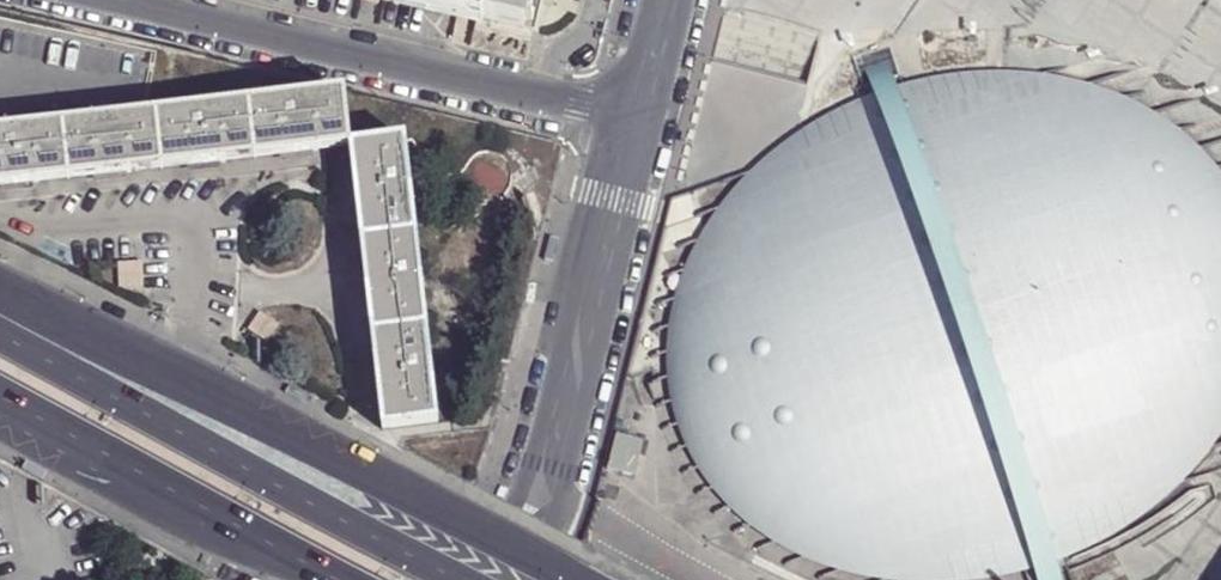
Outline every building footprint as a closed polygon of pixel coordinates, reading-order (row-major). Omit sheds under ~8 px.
[(529,17),(533,0),(455,0),(529,17)] [(529,17),(538,19),(543,0),(533,0),(529,17)] [(885,100),(831,122),(777,157),(750,185),(728,209),(704,247),(687,281),(673,330),(677,402),(675,402),(681,427),(690,451),(694,449),(700,459),(713,480),(734,505),(758,527),(707,542),(784,579),(897,579),(896,578),(954,578),(955,579),(1028,579),(1024,567),(1071,550),(1114,526),(1163,490),(1214,431),(1220,417),(1220,186),(1173,136),(1118,105),(1055,86),(997,79),(955,84),(885,100)] [(346,86),(247,97),(253,151),(352,141),(346,86)] [(253,151),(247,97),(156,106),(162,160),(253,151)] [(162,160),(156,106),(63,115),(69,170),(162,160)] [(63,115),(0,122),(0,177),(69,170),(63,115)] [(406,135),(352,141),(361,234),(416,229),(406,135)] [(416,229),(361,234),(371,328),(426,323),(416,229)] [(426,323),(371,328),(381,421),(436,415),(426,323)]
